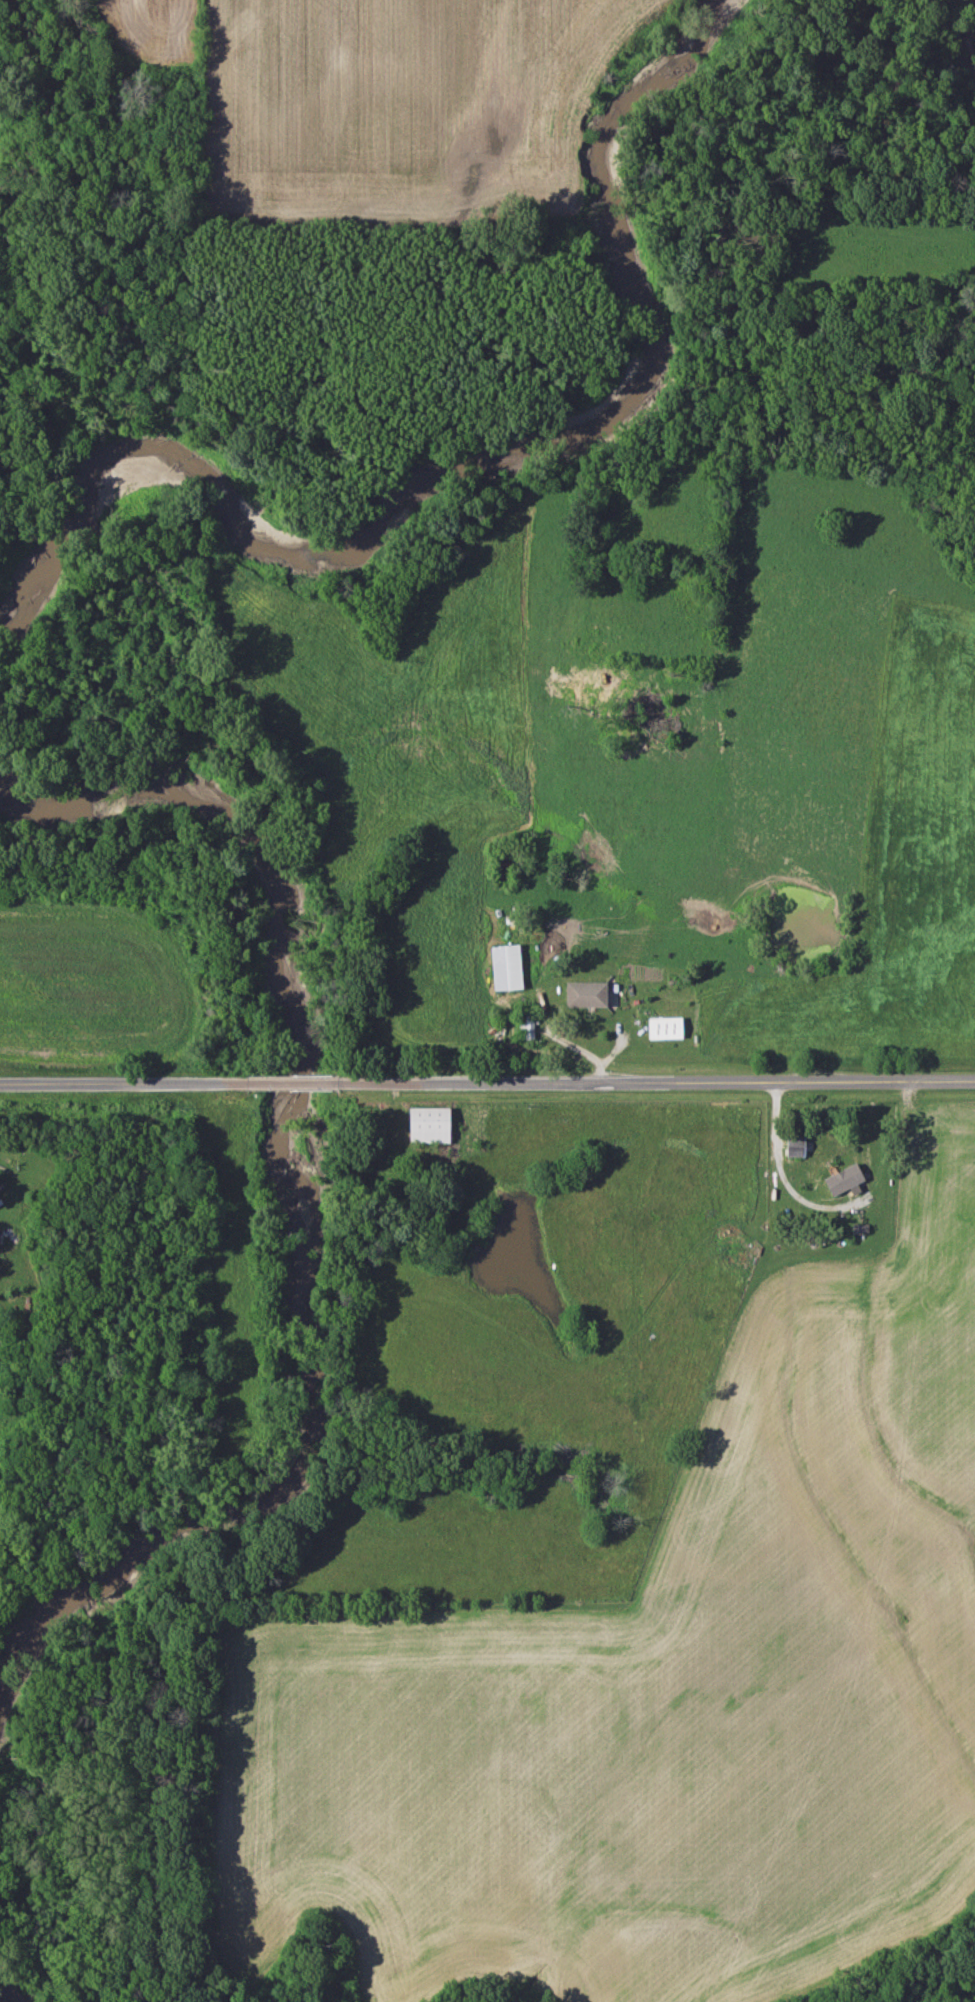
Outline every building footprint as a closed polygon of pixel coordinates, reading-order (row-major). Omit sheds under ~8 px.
[(525,945),(493,947),(496,992),(528,990),(525,945)] [(573,983),(573,996),(579,995),(579,1007),(615,1007),(614,982),(573,983)] [(524,1039),(538,1039),(538,1012),(524,1012),(524,1039)] [(650,1018),(650,1040),(687,1040),(687,1018),(650,1018)] [(458,1143),(458,1108),(412,1108),(412,1119),(417,1119),(417,1143),(458,1143)] [(843,1157),(844,1135),(787,1135),(787,1157),(843,1157)]
